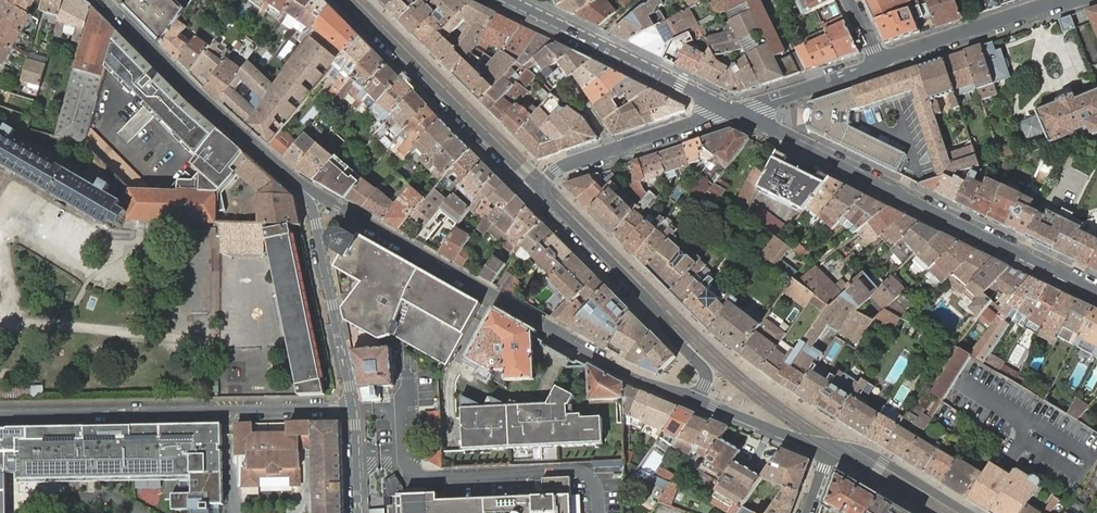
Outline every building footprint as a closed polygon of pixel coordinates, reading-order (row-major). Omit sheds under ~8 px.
[(5,2),(31,16),(33,14),(32,13),(30,11),(36,0),(6,0),(5,2)] [(44,5),(45,3),(40,0),(36,0),(30,11),(32,13),(38,2),(44,5)] [(45,3),(44,5),(42,12),(46,13),(52,15),(50,21),(49,23),(58,26),(60,17),(65,0),(46,0),(45,3)] [(80,50),(92,7),(83,0),(65,0),(60,17),(58,26),(55,36),(62,38),(64,33),(67,23),(77,26),(75,36),(73,41),(77,43),(75,48),(80,50)] [(124,7),(162,45),(179,20),(185,11),(184,10),(176,2),(176,1),(174,0),(128,0),(124,7)] [(219,8),(221,5),(223,2),(220,0),(207,0),(219,8)] [(262,10),(263,10),(269,0),(270,0),(248,0),(262,10)] [(269,0),(263,10),(267,12),(267,11),(271,6),(284,15),(295,0),(270,0),(269,0)] [(279,21),(283,24),(287,18),(289,15),(299,22),(315,0),(295,0),(284,15),(283,16),(280,21),(279,21)] [(304,45),(316,29),(332,8),(324,0),(315,0),(299,22),(310,30),(308,33),(307,33),(306,34),(305,34),(305,35),(302,39),(301,43),(304,45)] [(388,10),(397,0),(377,0),(388,10)] [(399,22),(419,2),(420,0),(397,0),(388,10),(399,22)] [(430,0),(420,0),(419,2),(399,22),(404,26),(424,6),(426,4),(429,1),(430,0)] [(449,0),(430,0),(429,1),(431,4),(436,8),(439,11),(449,0)] [(469,0),(449,0),(439,11),(438,12),(445,19),(446,18),(451,23),(472,2),(469,0)] [(574,16),(600,0),(569,0),(557,7),(574,16)] [(598,27),(616,13),(609,5),(607,2),(605,0),(600,0),(574,16),(598,27)] [(648,32),(655,28),(658,26),(666,22),(660,12),(656,14),(658,8),(663,5),(661,0),(657,0),(643,8),(612,34),(629,42),(648,32)] [(731,24),(735,31),(740,42),(762,32),(769,48),(747,58),(761,86),(785,78),(806,71),(798,54),(783,61),(780,56),(786,54),(762,4),(761,0),(714,0),(713,4),(716,12),(721,14),(725,13),(726,14),(731,24)] [(816,10),(836,0),(835,0),(799,0),(806,14),(812,12),(816,10)] [(866,1),(875,21),(911,9),(913,9),(920,6),(917,0),(914,0),(910,2),(909,0),(904,0),(896,4),(894,0),(869,0),(866,1)] [(963,19),(955,0),(930,0),(926,1),(928,4),(933,16),(937,27),(963,19)] [(1000,7),(1000,6),(1001,5),(1001,4),(1000,0),(985,0),(988,9),(989,8),(990,9),(990,10),(1000,7)] [(24,34),(32,21),(38,25),(40,21),(34,18),(31,16),(5,2),(0,11),(0,20),(24,34)] [(456,52),(468,63),(472,56),(476,48),(481,39),(486,31),(497,14),(472,2),(451,23),(440,34),(446,40),(465,21),(470,24),(456,49),(457,50),(456,52)] [(414,36),(436,14),(433,11),(428,6),(426,4),(424,6),(404,26),(414,36)] [(928,4),(920,6),(913,9),(911,9),(875,21),(886,44),(920,33),(916,22),(915,20),(924,17),(924,19),(933,16),(928,4)] [(271,6),(267,11),(280,21),(283,16),(284,15),(271,6)] [(80,50),(56,137),(61,139),(84,145),(86,145),(90,129),(108,66),(118,32),(92,7),(80,50)] [(1087,11),(1092,23),(1096,34),(1096,7),(1087,11)] [(222,8),(217,14),(224,19),(229,12),(222,8)] [(332,8),(316,29),(347,54),(361,38),(332,8)] [(658,26),(670,48),(673,42),(679,39),(695,30),(699,28),(694,19),(693,19),(688,10),(666,22),(658,26)] [(1071,16),(1076,28),(1076,29),(1084,26),(1092,23),(1087,11),(1071,16)] [(414,36),(426,48),(440,34),(451,23),(446,18),(445,19),(438,12),(436,14),(414,36)] [(502,51),(504,52),(522,26),(497,14),(486,31),(481,39),(502,52),(502,51)] [(283,24),(292,31),(295,27),(299,22),(289,15),(287,18),(283,24)] [(1071,16),(1059,20),(1065,32),(1076,28),(1071,16)] [(826,31),(846,22),(843,17),(824,26),(826,31)] [(15,50),(29,58),(30,55),(17,47),(24,34),(0,20),(0,41),(15,50)] [(179,20),(162,45),(180,63),(194,44),(192,42),(189,46),(179,39),(182,35),(187,27),(179,20)] [(295,27),(305,34),(306,34),(307,33),(308,33),(310,30),(299,22),(295,27)] [(828,36),(839,60),(860,53),(846,22),(826,31),(828,36)] [(67,23),(64,33),(75,36),(77,26),(67,23)] [(704,25),(699,28),(704,36),(710,49),(707,56),(696,75),(716,85),(732,70),(718,61),(716,56),(744,51),(740,42),(735,31),(707,38),(704,25)] [(203,31),(211,37),(215,32),(207,26),(203,31)] [(518,62),(523,66),(524,66),(531,60),(535,58),(546,50),(557,43),(522,26),(504,52),(518,62)] [(704,36),(699,28),(695,30),(700,39),(701,39),(700,38),(704,36)] [(257,110),(246,125),(270,146),(282,131),(329,76),(335,68),(347,54),(316,29),(304,45),(283,74),(275,86),(270,82),(261,73),(250,62),(243,71),(235,82),(240,86),(243,81),(256,94),(248,102),(257,110)] [(180,63),(192,75),(212,47),(216,41),(220,36),(215,32),(211,37),(203,31),(199,38),(194,44),(180,63)] [(817,68),(839,60),(828,36),(826,31),(821,33),(824,39),(807,47),(806,45),(796,50),(798,54),(806,71),(817,68)] [(200,156),(219,131),(186,99),(118,32),(108,66),(200,156)] [(629,42),(637,46),(651,38),(648,32),(629,42)] [(747,57),(747,58),(769,48),(762,32),(740,42),(744,51),(747,57)] [(824,39),(821,33),(804,41),(806,45),(807,47),(824,39)] [(426,48),(455,77),(468,63),(456,52),(457,50),(456,49),(446,40),(440,34),(426,48)] [(192,42),(182,35),(179,39),(189,46),(192,42)] [(361,38),(347,54),(335,68),(343,75),(337,83),(327,95),(329,97),(327,100),(331,103),(335,98),(351,79),(375,51),(361,38)] [(670,48),(664,59),(676,66),(687,46),(694,42),(692,38),(684,41),(679,39),(673,42),(670,48)] [(1,64),(5,67),(15,50),(0,41),(0,64),(1,64)] [(192,75),(206,89),(228,59),(232,53),(229,51),(226,55),(218,49),(221,45),(216,41),(212,47),(192,75)] [(993,42),(981,46),(987,63),(999,59),(993,42)] [(535,58),(531,60),(534,64),(537,61),(545,72),(574,52),(557,43),(546,50),(535,58)] [(226,55),(229,51),(221,45),(218,49),(226,55)] [(687,46),(676,66),(696,75),(707,56),(700,53),(701,50),(696,47),(694,50),(687,46)] [(981,46),(966,51),(978,89),(985,87),(988,98),(995,95),(996,100),(999,99),(994,84),(987,63),(981,46)] [(455,77),(480,102),(494,89),(509,72),(512,69),(518,62),(504,52),(502,51),(502,52),(493,61),(488,57),(485,61),(490,65),(483,73),(477,67),(480,60),(484,54),(476,48),(472,56),(468,63),(455,77)] [(388,65),(375,51),(351,79),(335,98),(338,101),(346,91),(358,101),(360,98),(366,91),(388,65)] [(966,51),(943,59),(952,83),(956,97),(974,91),(976,97),(980,96),(978,89),(966,51)] [(573,75),(593,61),(574,52),(545,72),(543,74),(554,89),(573,75)] [(29,58),(29,60),(47,65),(49,59),(30,54),(30,55),(29,58)] [(736,94),(761,86),(747,58),(747,57),(736,66),(734,65),(732,68),(734,69),(732,70),(716,85),(736,94)] [(206,89),(220,102),(235,82),(243,71),(228,59),(206,89)] [(943,59),(919,67),(927,92),(935,115),(941,113),(937,101),(936,101),(935,100),(935,99),(950,94),(950,95),(950,96),(950,97),(949,97),(953,109),(960,107),(956,97),(952,83),(943,59)] [(23,81),(22,82),(41,88),(47,65),(29,60),(24,77),(23,81)] [(583,90),(612,70),(593,61),(573,75),(583,90)] [(480,102),(491,112),(503,98),(514,85),(521,77),(517,73),(523,66),(518,62),(512,69),(509,72),(494,89),(480,102)] [(401,78),(388,65),(366,91),(360,98),(358,101),(353,106),(358,110),(364,103),(370,96),(379,104),(401,78)] [(807,129),(897,174),(907,155),(850,127),(851,112),(908,93),(914,91),(917,100),(915,101),(918,109),(921,120),(940,178),(945,177),(946,176),(954,174),(947,151),(935,115),(927,92),(919,67),(853,89),(809,104),(808,110),(813,110),(813,123),(808,123),(807,129)] [(343,75),(335,68),(329,76),(337,83),(343,75)] [(583,90),(594,105),(615,91),(631,80),(621,75),(612,70),(583,90)] [(278,71),(270,82),(275,86),(283,74),(278,71)] [(491,112),(503,124),(516,108),(518,105),(518,104),(529,91),(526,89),(530,84),(521,76),(521,77),(514,85),(503,98),(491,112)] [(415,92),(401,78),(379,104),(387,113),(381,120),(372,129),(374,131),(371,134),(374,136),(375,135),(385,124),(415,92)] [(621,100),(626,106),(630,103),(631,102),(640,96),(650,89),(631,80),(615,91),(619,97),(621,100)] [(240,86),(236,91),(248,102),(256,94),(243,81),(240,86)] [(650,89),(640,96),(653,111),(666,107),(670,99),(650,89)] [(594,105),(604,121),(621,110),(626,106),(621,100),(619,97),(615,91),(594,105)] [(914,91),(908,93),(914,111),(918,109),(915,101),(917,100),(914,91)] [(1076,99),(1074,94),(1058,101),(1058,103),(1037,112),(1050,143),(1067,137),(1068,139),(1079,135),(1078,133),(1090,128),(1094,136),(1096,135),(1096,91),(1076,99)] [(429,106),(415,92),(385,124),(375,135),(381,142),(386,137),(393,144),(399,138),(405,131),(429,106)] [(558,153),(598,140),(598,138),(585,119),(569,107),(566,109),(561,108),(560,105),(561,101),(552,95),(538,111),(536,113),(533,116),(530,119),(553,143),(555,142),(558,153)] [(373,111),(379,104),(370,96),(364,103),(373,111)] [(640,96),(631,102),(646,124),(656,121),(653,111),(640,96)] [(653,111),(656,121),(686,111),(686,107),(670,99),(666,107),(653,111)] [(621,110),(604,121),(613,135),(646,124),(631,102),(630,103),(626,106),(621,110)] [(387,113),(379,104),(373,111),(373,112),(381,120),(387,113)] [(503,124),(516,137),(530,119),(533,116),(536,113),(538,111),(534,107),(532,109),(529,107),(527,111),(521,107),(518,105),(516,108),(503,124)] [(442,119),(429,106),(405,131),(411,138),(406,143),(399,150),(399,151),(396,155),(403,161),(412,152),(418,145),(442,119)] [(125,142),(146,125),(139,115),(117,131),(125,142)] [(458,136),(442,119),(418,145),(412,152),(415,155),(420,150),(427,157),(422,162),(428,167),(432,162),(458,136)] [(539,160),(558,153),(555,142),(553,143),(530,119),(516,137),(539,160)] [(937,179),(940,178),(921,120),(918,121),(937,179)] [(130,213),(130,207),(124,204),(107,194),(112,186),(104,182),(111,170),(97,157),(87,173),(16,132),(16,131),(7,125),(2,133),(0,132),(0,164),(5,167),(14,172),(53,195),(55,196),(68,204),(101,223),(110,228),(113,224),(121,228),(130,213)] [(86,145),(97,157),(111,170),(131,190),(132,191),(154,192),(90,129),(86,145)] [(702,159),(701,161),(708,161),(710,163),(715,157),(735,131),(731,129),(701,139),(704,149),(706,152),(706,153),(705,154),(704,154),(704,155),(703,155),(702,155),(701,155),(702,159)] [(217,203),(217,212),(226,211),(225,203),(222,190),(226,190),(235,181),(234,170),(233,170),(236,166),(246,154),(219,131),(200,156),(193,164),(202,170),(196,178),(187,171),(179,181),(178,192),(182,191),(218,193),(217,203)] [(282,131),(270,146),(284,158),(296,144),(282,131)] [(411,138),(405,131),(399,138),(406,143),(411,138)] [(710,163),(700,176),(694,184),(689,189),(702,200),(707,194),(708,192),(714,185),(719,179),(727,169),(750,139),(735,131),(715,157),(710,163)] [(298,171),(320,145),(305,133),(296,144),(284,158),(298,171)] [(472,150),(458,136),(432,162),(428,167),(433,172),(438,168),(443,174),(439,178),(442,182),(447,177),(448,176),(472,150)] [(84,145),(61,139),(60,143),(83,149),(84,145)] [(691,165),(690,166),(694,171),(701,162),(701,161),(702,159),(701,155),(702,155),(703,155),(704,155),(704,154),(705,154),(706,153),(706,152),(704,149),(701,139),(685,145),(691,165)] [(951,149),(947,151),(954,174),(958,173),(975,168),(979,167),(971,143),(967,144),(969,149),(953,154),(951,149)] [(320,145),(298,171),(315,182),(336,159),(320,145)] [(680,168),(683,175),(690,166),(691,165),(685,145),(659,154),(665,173),(680,168)] [(1015,145),(998,150),(1002,160),(1018,155),(1015,145)] [(420,150),(415,155),(422,162),(427,157),(420,150)] [(485,163),(472,150),(448,176),(451,178),(457,172),(462,177),(456,184),(460,188),(485,163)] [(778,153),(767,174),(759,189),(772,195),(771,198),(775,200),(777,198),(803,211),(808,206),(831,179),(821,174),(816,181),(784,165),(788,158),(778,153)] [(233,170),(234,170),(260,194),(262,193),(265,191),(277,181),(263,169),(261,167),(246,154),(236,166),(233,170)] [(657,179),(658,181),(664,174),(665,173),(659,154),(639,160),(645,179),(646,182),(657,179)] [(336,159),(315,182),(347,200),(364,180),(337,157),(336,159)] [(590,212),(615,236),(634,212),(634,211),(638,207),(648,194),(645,191),(641,183),(645,179),(639,160),(631,163),(634,169),(632,171),(632,186),(638,192),(638,196),(633,202),(635,204),(631,209),(615,193),(619,189),(616,186),(612,190),(590,212)] [(498,176),(485,163),(460,188),(475,203),(481,194),(484,190),(498,176)] [(982,170),(979,167),(975,168),(972,172),(970,178),(967,183),(957,203),(972,210),(984,186),(976,182),(979,176),(982,170)] [(438,168),(433,172),(439,178),(443,174),(438,168)] [(735,208),(742,213),(746,215),(753,202),(758,192),(759,189),(767,174),(756,169),(735,208)] [(457,172),(451,178),(456,184),(462,177),(457,172)] [(565,186),(577,199),(597,185),(598,185),(601,182),(603,180),(599,173),(591,176),(565,185),(565,186)] [(958,173),(954,174),(946,176),(945,177),(937,193),(957,203),(967,183),(956,177),(958,173)] [(481,194),(475,203),(471,209),(470,210),(475,214),(482,204),(488,208),(492,202),(506,184),(498,176),(484,190),(481,194)] [(937,179),(919,184),(937,193),(945,177),(940,178),(937,179)] [(985,183),(984,186),(972,210),(989,219),(1004,186),(1002,185),(997,183),(987,178),(985,183)] [(714,185),(708,192),(720,199),(725,192),(726,192),(729,185),(719,179),(714,185)] [(849,188),(831,179),(808,206),(811,210),(817,215),(820,218),(849,188)] [(364,180),(347,200),(363,209),(378,191),(364,180)] [(262,193),(260,194),(259,195),(259,224),(264,225),(279,225),(291,226),(302,226),(296,198),(277,181),(265,191),(262,193)] [(577,199),(590,212),(612,190),(616,186),(613,183),(608,189),(604,192),(600,187),(603,184),(601,182),(598,185),(597,185),(577,199)] [(411,186),(407,183),(393,199),(391,202),(396,206),(412,187),(411,186)] [(517,196),(506,184),(492,202),(500,207),(494,216),(491,221),(496,226),(517,196)] [(1009,189),(1004,186),(989,219),(1006,227),(1013,213),(1015,211),(1019,204),(1023,196),(1020,194),(1009,189)] [(396,206),(391,202),(377,218),(400,231),(427,200),(422,196),(412,187),(396,206)] [(865,196),(849,188),(820,218),(823,221),(828,216),(834,222),(830,227),(833,230),(841,222),(865,196)] [(633,202),(619,189),(615,193),(631,209),(635,204),(633,202)] [(217,223),(217,212),(217,203),(218,193),(182,191),(178,192),(178,193),(154,192),(132,191),(131,190),(130,207),(130,213),(130,220),(132,220),(147,221),(151,221),(159,221),(197,222),(211,223),(217,223)] [(427,200),(400,231),(416,240),(435,217),(443,209),(449,201),(435,190),(429,197),(427,200)] [(378,191),(363,209),(377,218),(391,202),(378,191)] [(615,236),(626,247),(647,222),(640,216),(648,205),(654,198),(656,196),(650,191),(648,194),(638,207),(634,211),(634,212),(615,236)] [(1027,238),(1039,213),(1031,209),(1032,206),(1034,201),(1036,196),(1026,191),(1023,196),(1019,204),(1015,211),(1013,213),(1006,227),(1027,238)] [(471,209),(454,195),(449,201),(443,209),(461,224),(463,220),(470,210),(471,209)] [(529,208),(517,196),(496,226),(509,236),(529,208)] [(869,223),(889,208),(865,196),(841,222),(844,225),(849,220),(855,227),(851,231),(853,234),(869,223)] [(756,221),(776,237),(779,239),(789,228),(753,202),(746,215),(756,221)] [(1043,215),(1039,213),(1027,238),(1031,239),(1054,251),(1061,254),(1065,246),(1069,239),(1082,245),(1088,248),(1093,238),(1079,232),(1081,228),(1084,223),(1072,218),(1074,215),(1064,210),(1062,213),(1051,207),(1048,212),(1046,217),(1043,215)] [(543,222),(529,208),(509,236),(514,241),(506,252),(512,256),(514,253),(520,245),(543,222)] [(883,234),(906,216),(889,208),(869,223),(872,227),(866,232),(873,243),(880,237),(883,234)] [(491,221),(494,216),(486,210),(483,215),(486,217),(491,221)] [(626,247),(636,258),(658,231),(666,221),(662,218),(658,221),(654,218),(651,216),(647,222),(626,247)] [(828,216),(823,221),(830,227),(834,222),(828,216)] [(921,223),(906,216),(883,234),(880,237),(873,243),(876,246),(886,238),(889,241),(891,239),(896,245),(910,233),(921,223)] [(435,217),(416,240),(424,245),(442,223),(435,217)] [(484,220),(478,228),(486,233),(489,230),(491,226),(494,228),(496,226),(491,221),(486,217),(484,220)] [(658,231),(636,258),(647,269),(660,253),(670,241),(674,235),(678,230),(683,224),(683,223),(679,219),(676,223),(673,227),(672,226),(664,236),(658,231)] [(666,221),(658,231),(664,236),(672,226),(666,221)] [(735,229),(739,224),(735,221),(731,226),(735,229)] [(555,234),(543,222),(520,245),(514,253),(526,264),(532,256),(555,234)] [(222,223),(221,254),(265,256),(265,240),(267,240),(265,231),(264,225),(259,224),(243,224),(222,223)] [(938,231),(921,223),(910,233),(896,245),(891,250),(904,265),(916,252),(938,231)] [(660,253),(647,269),(671,292),(685,278),(689,274),(697,265),(701,261),(702,259),(699,256),(691,249),(686,255),(673,244),(678,239),(680,240),(684,234),(683,233),(687,227),(683,224),(678,230),(674,235),(670,241),(660,253)] [(291,226),(279,225),(279,228),(265,231),(267,240),(268,245),(269,250),(270,255),(271,259),(273,269),(274,274),(276,284),(277,289),(278,294),(279,298),(283,318),(284,323),(292,362),(293,366),(295,376),(296,381),(297,386),(299,396),(325,395),(302,281),(300,271),(291,226)] [(491,226),(489,230),(504,243),(509,236),(496,226),(494,228),(491,226)] [(469,236),(457,229),(440,254),(454,262),(464,248),(474,233),(471,232),(469,236)] [(941,233),(938,231),(916,252),(919,255),(941,233)] [(919,255),(917,257),(914,260),(916,262),(920,258),(930,268),(937,262),(959,241),(941,233),(919,255)] [(575,255),(555,234),(532,256),(553,277),(575,255)] [(343,310),(346,321),(379,340),(391,336),(392,334),(447,365),(482,304),(473,299),(473,300),(377,246),(376,249),(360,240),(359,242),(356,241),(356,242),(347,236),(342,235),(337,238),(334,243),(336,250),(343,255),(335,268),(363,284),(354,296),(352,295),(348,300),(349,302),(343,310)] [(773,263),(783,271),(787,266),(780,261),(790,247),(785,244),(779,239),(776,237),(763,255),(773,263)] [(1089,268),(1093,260),(1096,253),(1096,240),(1093,238),(1088,248),(1082,245),(1078,252),(1074,261),(1089,268)] [(1061,254),(1074,261),(1078,252),(1082,245),(1069,239),(1065,246),(1061,254)] [(977,251),(959,241),(937,262),(930,268),(929,269),(943,283),(947,280),(951,276),(953,274),(966,262),(977,251)] [(798,242),(792,249),(803,257),(809,252),(798,242)] [(464,248),(454,262),(463,267),(472,254),(464,248)] [(994,259),(977,251),(966,262),(953,274),(951,276),(947,280),(965,295),(969,291),(968,289),(969,288),(972,283),(994,259)] [(598,278),(575,255),(553,277),(549,281),(545,285),(548,288),(552,284),(568,300),(554,315),(553,315),(551,318),(556,320),(556,319),(560,316),(569,307),(572,304),(598,278)] [(929,269),(930,268),(920,258),(916,262),(927,271),(929,269)] [(1010,267),(994,259),(972,283),(969,288),(968,289),(969,291),(979,300),(975,304),(970,309),(976,314),(972,320),(975,323),(980,317),(988,307),(991,303),(993,302),(989,299),(984,295),(1010,267)] [(503,268),(492,261),(481,277),(493,284),(503,268)] [(671,292),(684,306),(695,294),(702,287),(694,279),(698,275),(706,267),(701,261),(697,265),(689,274),(685,278),(671,292)] [(849,291),(847,288),(818,267),(816,268),(798,283),(814,295),(829,306),(831,307),(842,297),(849,291)] [(989,299),(997,290),(1002,294),(998,302),(1002,305),(999,309),(1003,312),(1032,278),(1010,267),(984,295),(989,299)] [(508,273),(497,286),(505,291),(515,278),(508,273)] [(879,290),(864,273),(858,278),(847,288),(849,291),(842,297),(831,307),(829,306),(825,312),(819,320),(827,325),(838,332),(858,344),(873,321),(857,312),(869,300),(879,290)] [(892,276),(879,290),(869,300),(882,313),(885,310),(895,301),(907,290),(901,284),(898,281),(894,278),(892,276)] [(522,283),(515,278),(505,291),(512,295),(522,283)] [(607,287),(598,278),(572,304),(569,307),(580,319),(595,303),(593,302),(607,287)] [(684,306),(710,331),(716,323),(719,318),(730,302),(734,297),(735,296),(731,293),(723,304),(708,290),(715,280),(711,278),(706,283),(702,287),(695,294),(684,306)] [(1039,281),(1032,278),(1003,312),(999,316),(999,317),(1005,322),(1014,309),(1019,312),(1039,281)] [(793,279),(784,292),(805,308),(810,301),(814,295),(798,283),(793,279)] [(1048,285),(1039,281),(1019,312),(1025,315),(1019,325),(1024,328),(1026,325),(1028,320),(1048,285)] [(1063,293),(1048,285),(1028,320),(1026,325),(1030,327),(1033,323),(1038,326),(1035,330),(1040,333),(1042,329),(1063,293)] [(547,291),(543,287),(532,298),(535,301),(539,299),(547,291)] [(632,311),(607,287),(593,302),(595,303),(580,319),(571,328),(570,328),(609,350),(632,311)] [(1079,300),(1063,293),(1042,329),(1040,333),(1039,336),(1055,345),(1059,337),(1064,328),(1079,300)] [(810,301),(825,312),(829,306),(814,295),(810,301)] [(710,331),(740,355),(761,326),(744,313),(740,310),(735,306),(737,304),(739,301),(734,297),(730,302),(719,318),(716,323),(710,331)] [(1095,308),(1079,300),(1064,328),(1059,337),(1071,344),(1074,345),(1095,308)] [(904,320),(910,314),(895,301),(885,310),(902,319),(904,320)] [(999,309),(991,303),(988,307),(999,316),(1003,312),(999,309)] [(580,319),(569,307),(560,316),(556,319),(571,328),(580,319)] [(999,316),(988,307),(980,317),(975,323),(983,329),(970,345),(963,338),(956,347),(961,349),(972,356),(971,356),(984,363),(990,354),(1010,325),(1005,322),(999,317),(999,316)] [(1095,308),(1074,345),(1075,346),(1079,348),(1083,341),(1096,348),(1093,356),(1096,358),(1096,310),(1095,308)] [(1014,309),(1005,322),(1010,325),(1013,320),(1019,312),(1014,309)] [(896,329),(902,319),(885,310),(882,313),(877,318),(896,329)] [(653,333),(632,311),(609,350),(627,361),(639,346),(640,348),(653,333)] [(533,333),(495,312),(468,360),(485,369),(481,376),(489,381),(490,378),(508,388),(508,381),(535,380),(533,333)] [(1025,315),(1019,312),(1013,320),(1019,325),(1025,315)] [(975,323),(972,320),(970,318),(965,324),(963,323),(955,332),(963,338),(975,323)] [(761,326),(740,355),(761,371),(776,349),(778,347),(782,341),(784,338),(786,335),(765,320),(762,323),(761,326)] [(796,352),(776,382),(796,395),(815,365),(817,361),(819,363),(823,356),(811,347),(827,325),(819,320),(803,342),(796,352)] [(956,347),(963,338),(955,332),(947,342),(952,345),(956,347)] [(663,344),(653,333),(640,348),(639,346),(627,361),(632,364),(640,367),(663,344)] [(787,357),(793,349),(782,341),(778,347),(776,349),(787,357)] [(940,348),(947,352),(951,345),(944,341),(940,348)] [(1083,341),(1079,348),(1093,356),(1096,348),(1083,341)] [(676,357),(663,344),(640,367),(660,375),(661,372),(676,357)] [(352,351),(360,389),(370,388),(373,388),(376,388),(394,386),(391,348),(377,349),(373,350),(369,350),(352,351)] [(761,371),(776,382),(796,352),(793,349),(787,357),(776,349),(761,371)] [(943,401),(944,400),(970,358),(971,356),(972,356),(961,349),(934,393),(940,397),(926,419),(911,409),(905,419),(900,426),(885,449),(905,461),(919,438),(931,421),(934,416),(943,401)] [(1004,363),(990,354),(984,363),(998,373),(1002,366),(1004,363)] [(926,357),(924,361),(937,369),(939,365),(926,357)] [(796,395),(818,408),(833,385),(837,378),(832,375),(828,382),(822,378),(826,372),(818,366),(820,363),(819,363),(817,361),(815,365),(796,395)] [(834,372),(820,363),(818,366),(826,372),(832,375),(834,372)] [(590,365),(588,367),(591,402),(625,400),(625,384),(620,383),(590,365)] [(1002,366),(998,373),(1014,383),(1017,376),(1018,375),(1002,366)] [(828,382),(832,375),(826,372),(822,378),(828,382)] [(818,408),(838,421),(864,380),(861,378),(858,383),(841,373),(837,378),(833,385),(818,408)] [(1017,376),(1014,383),(1029,392),(1033,385),(1017,376)] [(838,421),(866,437),(881,414),(864,405),(875,388),(864,380),(838,421)] [(642,391),(625,384),(625,400),(625,413),(624,421),(630,424),(631,416),(642,391)] [(550,405),(531,395),(531,406),(525,406),(516,401),(513,406),(510,407),(491,397),(486,408),(462,396),(464,449),(489,448),(489,450),(533,449),(533,447),(550,446),(550,448),(597,446),(596,436),(604,436),(604,419),(583,420),(583,417),(575,417),(575,407),(571,407),(576,397),(559,388),(550,405)] [(43,400),(43,391),(43,390),(0,391),(0,401),(43,400)] [(630,424),(643,427),(645,423),(645,422),(655,397),(642,391),(631,416),(630,424)] [(657,435),(660,436),(681,407),(655,397),(645,422),(645,423),(661,429),(657,435)] [(1076,398),(1068,414),(1077,421),(1084,413),(1089,407),(1084,404),(1076,398)] [(681,407),(660,436),(674,448),(680,439),(696,414),(681,407)] [(440,408),(430,408),(432,463),(443,468),(442,448),(440,408)] [(1084,413),(1077,421),(1085,425),(1090,417),(1084,413)] [(712,420),(696,414),(680,439),(674,448),(691,456),(692,454),(712,420)] [(866,437),(885,449),(900,426),(905,419),(901,416),(896,424),(881,414),(866,437)] [(729,427),(712,420),(692,454),(695,455),(696,453),(709,459),(721,440),(729,427)] [(252,424),(237,424),(237,434),(236,442),(236,454),(249,454),(248,468),(243,468),(243,487),(259,486),(259,477),(259,474),(269,474),(269,477),(280,477),(280,473),(292,473),(291,476),(292,486),(296,486),(297,486),(297,485),(298,485),(299,485),(299,484),(300,483),(300,482),(300,481),(300,480),(300,457),(300,449),(303,449),(313,446),(313,435),(312,422),(289,422),(289,434),(252,435),(252,424)] [(312,422),(313,435),(313,446),(313,462),(314,483),(315,512),(344,512),(341,422),(312,422)] [(645,423),(643,427),(655,433),(657,435),(661,429),(645,423)] [(220,424),(0,428),(0,512),(8,512),(7,472),(18,472),(18,480),(190,477),(190,494),(171,494),(171,502),(173,502),(173,509),(180,509),(180,512),(208,512),(208,505),(221,505),(220,434),(220,424)] [(604,436),(596,436),(597,446),(605,446),(604,436)] [(944,441),(946,438),(942,436),(938,442),(939,442),(938,444),(935,448),(919,438),(905,461),(924,473),(939,450),(941,446),(944,441)] [(721,440),(709,459),(703,469),(723,481),(738,456),(740,451),(721,440)] [(924,473),(943,485),(958,462),(960,459),(963,454),(959,451),(954,459),(942,453),(948,444),(944,441),(941,446),(939,450),(924,473)] [(811,461),(782,449),(766,472),(761,479),(785,488),(785,487),(799,492),(811,461)] [(625,461),(629,463),(633,452),(624,452),(625,461)] [(723,481),(714,495),(710,501),(729,510),(732,512),(731,512),(738,512),(742,507),(744,505),(761,479),(766,472),(738,456),(723,481)] [(943,485),(967,500),(984,474),(960,459),(958,462),(943,485)] [(625,461),(624,485),(636,469),(629,463),(625,461)] [(676,476),(660,468),(654,475),(671,483),(676,476)] [(823,506),(830,510),(831,511),(833,509),(840,512),(845,512),(862,485),(837,470),(836,471),(823,506)] [(967,500),(978,506),(989,512),(1042,512),(1033,508),(1027,504),(1041,483),(1040,479),(1036,476),(1032,477),(1030,481),(1016,473),(1011,480),(1004,476),(1000,474),(994,470),(989,478),(984,474),(967,500)] [(572,496),(571,478),(544,479),(544,494),(545,498),(541,498),(529,498),(448,501),(438,502),(438,495),(404,496),(404,488),(395,475),(383,482),(384,496),(397,496),(398,512),(573,512),(572,496)] [(671,483),(659,502),(672,507),(673,508),(680,487),(671,483)] [(845,512),(872,512),(881,497),(862,485),(845,512)] [(799,492),(785,487),(785,488),(767,512),(791,512),(799,492)] [(1059,500),(1054,496),(1044,512),(1051,512),(1059,500)] [(881,497),(872,512),(909,512),(881,497)]
